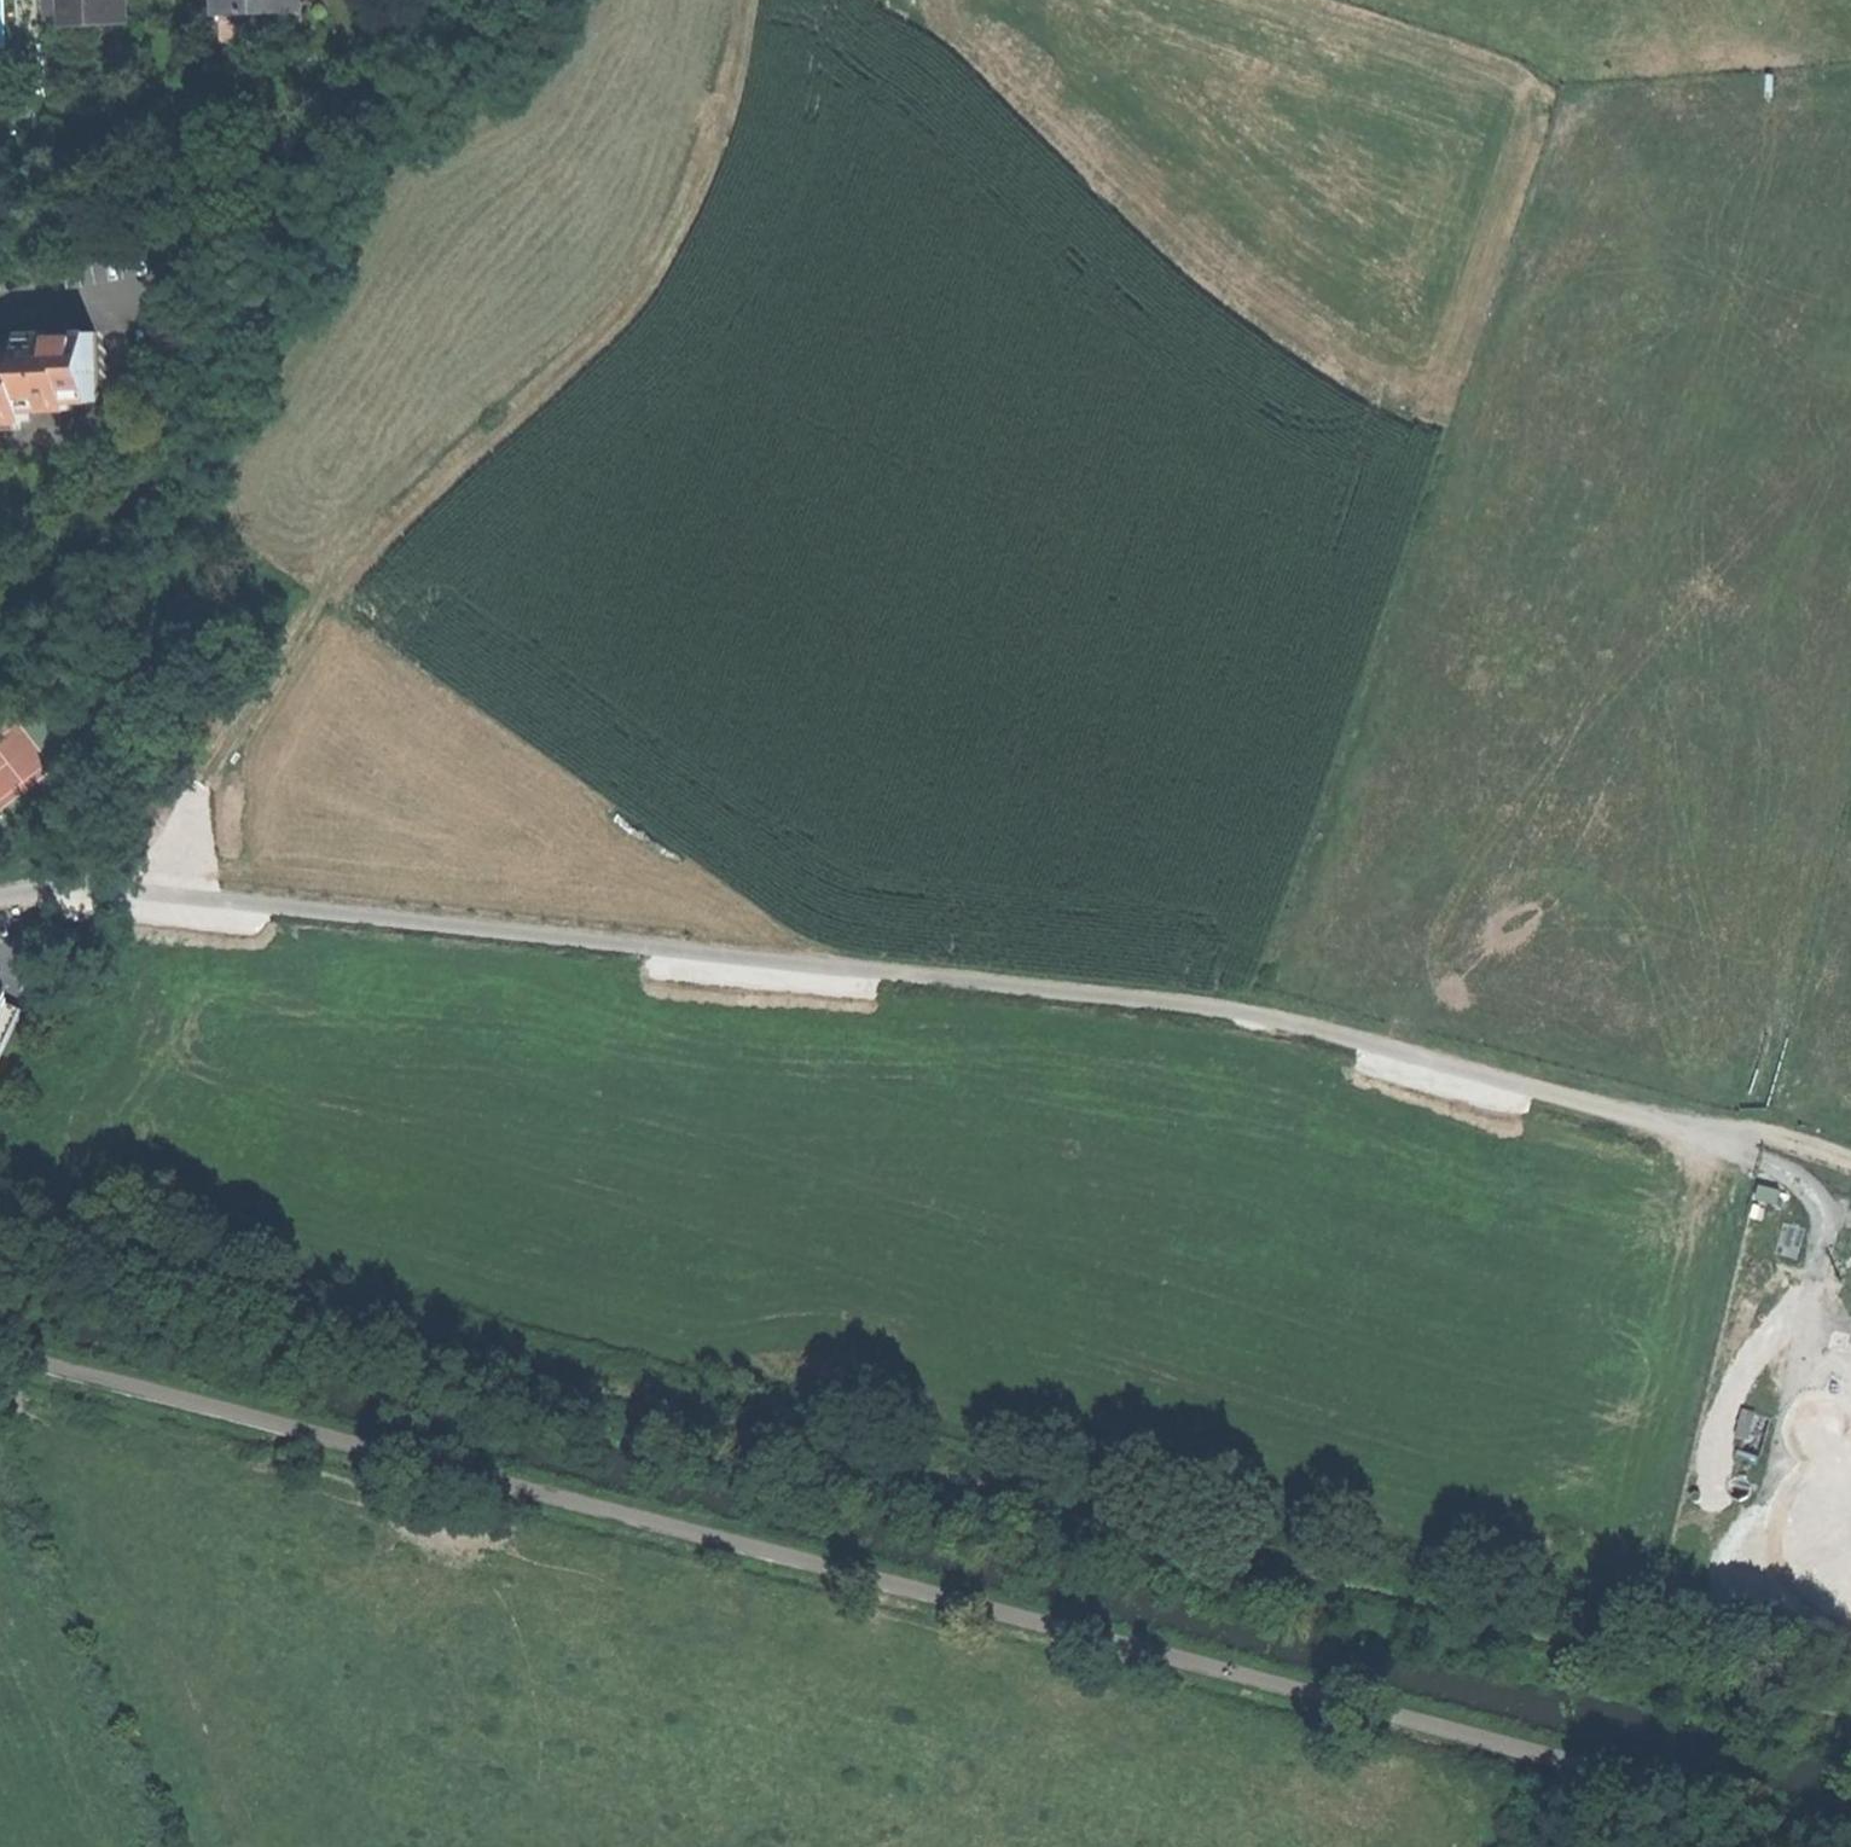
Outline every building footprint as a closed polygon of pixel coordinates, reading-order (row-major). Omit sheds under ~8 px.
[(64,17),(64,0),(45,0),(46,18),(64,17)] [(64,17),(65,22),(128,19),(127,0),(64,0),(64,17)] [(300,6),(299,0),(219,0),(220,11),(300,6)] [(301,37),(300,6),(220,11),(221,42),(301,37)] [(33,420),(32,410),(76,409),(76,403),(99,402),(97,332),(28,334),(28,340),(7,341),(0,341),(0,421),(33,420)]
